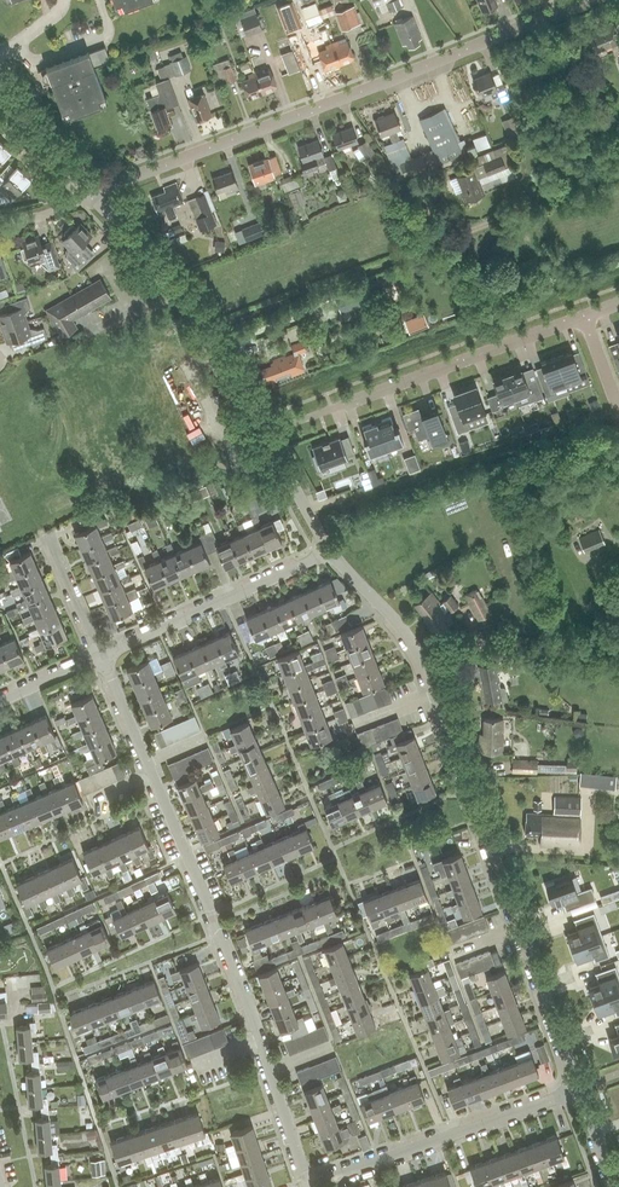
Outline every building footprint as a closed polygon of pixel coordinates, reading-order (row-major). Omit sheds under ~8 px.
[(118,11),(148,0),(114,0),(118,11)] [(375,6),(381,4),(384,11),(388,10),(389,12),(404,6),(401,0),(372,0),(375,6)] [(482,12),(497,5),(495,0),(477,0),(482,12)] [(286,33),(302,27),(293,2),(277,8),(286,33)] [(331,5),(319,9),(322,18),(334,14),(331,5)] [(354,6),(336,13),(342,30),(361,24),(354,6)] [(240,17),(247,35),(262,29),(256,11),(240,17)] [(418,40),(421,39),(412,16),(394,24),(403,46),(407,44),(408,47),(419,43),(418,40)] [(618,44),(618,39),(612,23),(587,33),(595,53),(618,44)] [(332,43),(340,65),(354,59),(347,41),(340,44),(338,41),(332,43)] [(325,70),(340,65),(332,43),(325,46),(326,49),(318,52),(325,70)] [(47,68),(39,71),(38,71),(44,86),(52,83),(65,118),(107,103),(94,67),(111,61),(106,47),(89,53),(47,68)] [(174,75),(191,69),(186,55),(183,57),(181,51),(171,55),(173,61),(169,62),(174,75)] [(224,84),(236,79),(229,59),(213,65),(217,77),(220,76),(224,84)] [(289,73),(300,69),(298,62),(287,66),(289,73)] [(249,64),(240,67),(243,75),(252,71),(249,64)] [(255,73),(263,94),(277,89),(270,70),(263,73),(261,70),(255,73)] [(248,100),(263,94),(255,73),(248,75),(249,79),(241,81),(248,100)] [(500,102),(508,98),(502,84),(496,87),(490,73),(472,80),(477,92),(480,91),(482,96),(490,93),(492,98),(498,96),(500,102)] [(171,104),(177,102),(169,80),(156,85),(159,95),(147,99),(158,129),(171,124),(168,116),(175,114),(171,104)] [(196,122),(211,116),(203,94),(187,100),(196,122)] [(440,164),(462,154),(442,109),(419,120),(440,164)] [(399,140),(396,130),(400,129),(394,113),(375,121),(381,136),(389,133),(392,142),(392,144),(384,147),(392,168),(394,167),(400,180),(438,165),(432,150),(411,158),(403,138),(399,140)] [(502,121),(508,137),(523,131),(517,115),(502,121)] [(338,150),(358,143),(352,127),(333,134),(338,150)] [(474,141),(467,144),(469,151),(477,148),(478,151),(490,146),(485,134),(473,139),(474,141)] [(319,168),(315,158),(323,155),(317,140),(298,147),(303,162),(300,163),(304,173),(319,168)] [(367,140),(357,146),(365,157),(374,151),(367,140)] [(10,151),(0,142),(0,162),(10,151)] [(505,168),(505,167),(512,164),(509,157),(514,155),(509,144),(470,161),(474,171),(458,178),(464,191),(460,192),(465,204),(486,195),(479,179),(505,168)] [(332,154),(324,157),(333,180),(335,179),(337,185),(341,183),(339,177),(341,176),(332,154)] [(255,184),(282,174),(276,156),(257,162),(248,165),(255,184)] [(0,175),(0,200),(4,196),(10,201),(30,178),(17,166),(5,180),(0,175)] [(232,192),(239,189),(232,171),(212,179),(218,193),(231,188),(232,192)] [(298,173),(280,179),(285,192),(303,185),(298,173)] [(158,213),(165,210),(169,220),(177,217),(173,207),(184,203),(177,183),(163,188),(164,192),(152,197),(158,213)] [(289,193),(294,207),(304,203),(299,189),(289,193)] [(200,231),(216,224),(205,194),(195,198),(203,216),(196,219),(200,231)] [(235,232),(239,243),(265,233),(260,221),(241,229),(242,230),(235,232)] [(180,223),(173,226),(175,233),(183,230),(180,223)] [(81,246),(92,236),(80,224),(76,228),(73,225),(64,234),(67,237),(62,241),(69,248),(66,257),(79,270),(92,257),(81,246)] [(176,237),(178,244),(188,240),(186,234),(176,237)] [(60,266),(53,247),(51,241),(41,244),(38,236),(23,241),(25,248),(21,249),(25,261),(29,259),(31,265),(40,262),(49,270),(60,266)] [(225,242),(215,241),(214,250),(224,252),(225,242)] [(8,276),(1,257),(0,257),(0,279),(8,276)] [(100,279),(47,310),(62,337),(77,328),(72,320),(86,312),(111,298),(100,279)] [(23,282),(16,285),(18,293),(26,291),(23,282)] [(0,291),(0,297),(1,299),(9,296),(6,289),(0,291)] [(340,313),(368,303),(362,289),(335,299),(340,313)] [(3,330),(27,321),(24,315),(30,307),(27,297),(10,303),(12,311),(0,316),(0,321),(3,330)] [(428,326),(423,314),(404,322),(409,334),(428,326)] [(27,321),(3,330),(8,343),(22,338),(24,346),(39,341),(42,340),(47,338),(44,329),(39,331),(38,330),(29,328),(27,321)] [(298,326),(302,337),(312,334),(308,322),(298,326)] [(45,343),(47,348),(62,342),(59,334),(51,338),(52,340),(45,343)] [(75,340),(68,347),(73,352),(80,346),(75,340)] [(265,384),(291,374),(291,376),(305,371),(298,353),(306,350),(303,341),(291,346),(294,354),(285,357),(285,356),(273,361),(274,365),(260,370),(265,384)] [(618,346),(617,344),(609,346),(615,364),(618,363),(618,346)] [(556,358),(566,385),(587,377),(579,356),(574,358),(572,352),(556,358)] [(551,390),(566,385),(556,358),(541,364),(546,376),(539,379),(546,397),(553,394),(551,390)] [(535,400),(536,401),(542,399),(536,380),(528,383),(523,370),(507,376),(516,399),(519,407),(535,400)] [(516,399),(507,376),(494,381),(499,394),(487,398),(492,412),(499,410),(497,405),(516,399)] [(458,433),(466,430),(463,422),(486,414),(475,387),(454,395),(457,403),(448,406),(458,433)] [(599,402),(589,405),(592,412),(601,409),(599,402)] [(436,409),(405,421),(408,430),(412,428),(417,440),(428,436),(432,446),(447,440),(436,409)] [(389,419),(376,423),(386,450),(403,444),(398,428),(393,430),(389,419)] [(386,450),(376,423),(363,428),(368,439),(363,441),(369,457),(386,450)] [(315,455),(311,456),(317,472),(328,468),(327,465),(347,457),(355,454),(349,439),(342,442),(341,439),(340,437),(312,447),(315,455)] [(467,441),(460,444),(463,453),(470,450),(467,441)] [(404,458),(409,473),(420,469),(415,454),(404,458)] [(374,469),(368,472),(373,485),(373,486),(374,486),(380,484),(379,482),(374,469)] [(368,473),(360,476),(364,487),(364,489),(372,486),(372,485),(368,473)] [(206,486),(198,490),(202,498),(210,495),(206,486)] [(279,519),(271,522),(271,521),(259,527),(256,521),(258,520),(259,512),(267,508),(261,492),(243,499),(247,507),(249,507),(253,517),(249,518),(253,529),(256,527),(266,548),(280,542),(275,531),(282,527),(279,519)] [(247,507),(243,499),(231,504),(235,512),(247,507)] [(78,516),(82,525),(95,519),(92,510),(78,516)] [(153,512),(144,517),(147,524),(157,519),(153,512)] [(100,539),(99,537),(95,528),(105,523),(103,518),(93,523),(94,525),(73,534),(79,548),(100,539)] [(252,555),(266,548),(256,527),(253,529),(246,532),(242,523),(237,525),(241,534),(242,534),(252,555)] [(229,540),(238,561),(252,555),(242,534),(241,534),(231,539),(226,529),(221,531),(226,541),(229,540)] [(224,567),(238,561),(229,540),(226,541),(217,545),(210,530),(202,534),(210,552),(215,549),(224,567)] [(599,530),(578,538),(584,552),(605,543),(599,530)] [(100,539),(79,548),(85,562),(106,553),(105,550),(101,541),(111,537),(109,532),(99,537),(100,539)] [(196,536),(199,542),(187,547),(182,537),(177,539),(182,549),(184,548),(194,569),(208,562),(204,554),(210,552),(202,534),(196,536)] [(170,554),(180,575),(194,569),(184,548),(182,549),(173,553),(168,543),(163,545),(168,555),(170,554)] [(106,553),(85,562),(91,576),(112,567),(111,564),(107,556),(117,551),(115,546),(105,550),(106,553)] [(28,552),(20,555),(17,548),(3,554),(8,561),(7,561),(12,573),(2,577),(4,582),(15,578),(14,575),(34,566),(28,552)] [(157,560),(166,581),(180,575),(170,554),(168,555),(159,559),(154,550),(150,552),(154,562),(157,560)] [(157,560),(154,562),(145,566),(141,556),(136,558),(141,569),(143,568),(152,587),(166,581),(157,560)] [(112,567),(91,576),(97,590),(118,581),(117,578),(113,570),(123,565),(121,560),(111,564),(112,567)] [(10,596),(21,591),(20,589),(41,580),(34,566),(14,575),(15,578),(18,587),(8,591),(10,596)] [(118,581),(97,590),(103,604),(124,595),(123,592),(119,583),(129,579),(127,574),(117,578),(118,581)] [(41,580),(20,589),(21,591),(25,600),(16,604),(17,607),(18,609),(27,605),(26,603),(46,594),(41,580)] [(324,607),(332,604),(335,611),(341,608),(328,580),(314,587),(324,607)] [(147,586),(138,590),(140,595),(149,591),(147,586)] [(314,587),(301,593),(310,614),(324,607),(314,587)] [(133,588),(123,592),(124,595),(103,604),(110,619),(131,609),(125,598),(135,593),(133,588)] [(476,591),(466,596),(478,620),(492,613),(483,596),(479,597),(476,591)] [(431,592),(415,605),(426,619),(424,621),(435,636),(454,621),(446,611),(448,610),(450,612),(459,604),(451,594),(442,602),(443,603),(441,605),(431,592)] [(301,593),(287,599),(296,620),(310,614),(301,593)] [(22,624),(33,619),(32,617),(53,608),(46,594),(26,603),(27,605),(31,614),(20,619),(22,624)] [(287,599),(273,606),(282,627),(296,620),(287,599)] [(273,606),(259,612),(268,633),(282,627),(273,606)] [(58,622),(53,608),(32,617),(33,619),(37,628),(26,633),(29,638),(39,633),(38,631),(58,622)] [(268,633),(259,612),(246,618),(255,639),(263,635),(268,633)] [(330,622),(335,632),(350,625),(346,615),(330,622)] [(38,631),(39,633),(41,640),(39,641),(40,643),(32,647),(35,652),(46,647),(45,645),(65,636),(58,622),(38,631)] [(335,632),(330,622),(326,624),(330,634),(335,632)] [(345,648),(366,640),(360,625),(340,633),(345,648)] [(309,630),(302,633),(306,643),(313,639),(309,630)] [(228,632),(213,639),(226,666),(227,665),(224,659),(237,653),(228,632)] [(301,645),(306,643),(302,633),(297,635),(301,645)] [(7,665),(22,659),(12,638),(1,643),(0,642),(0,649),(7,665)] [(26,638),(19,641),(22,647),(29,644),(26,638)] [(200,645),(209,666),(219,662),(221,668),(226,666),(213,639),(200,645)] [(366,640),(345,648),(351,662),(372,654),(366,640)] [(281,641),(277,642),(274,644),(278,654),(285,651),(281,641)] [(274,644),(265,648),(269,658),(278,654),(274,644)] [(197,672),(209,666),(200,645),(186,651),(199,681),(200,680),(197,672)] [(327,655),(337,651),(335,646),(325,649),(327,655)] [(282,673),(303,665),(297,650),(276,659),(282,673)] [(199,681),(186,651),(171,658),(181,679),(182,678),(186,687),(199,681)] [(311,655),(313,661),(323,657),(321,651),(311,655)] [(337,651),(327,655),(330,662),(339,659),(337,651)] [(372,654),(351,662),(356,676),(377,668),(372,654)] [(508,665),(529,670),(532,660),(510,655),(508,665)] [(303,665),(282,673),(287,687),(308,679),(305,671),(326,663),(323,657),(313,661),(303,665)] [(160,664),(163,670),(173,666),(170,660),(160,664)] [(131,684),(152,675),(146,661),(125,669),(131,684)] [(479,666),(482,678),(481,678),(485,701),(495,699),(496,702),(508,700),(506,691),(505,689),(503,687),(501,687),(499,687),(498,681),(500,681),(497,663),(479,666)] [(176,672),(173,666),(163,670),(166,677),(176,672)] [(382,683),(377,668),(356,676),(362,691),(382,683)] [(224,676),(229,685),(240,680),(236,670),(224,676)] [(336,678),(338,684),(348,680),(345,674),(336,678)] [(152,675),(131,684),(137,698),(158,689),(152,675)] [(293,702),(314,693),(308,679),(287,687),(293,702)] [(322,683),(324,689),(334,685),(332,679),(322,683)] [(350,686),(348,680),(338,684),(341,690),(350,686)] [(202,686),(206,696),(213,693),(209,683),(202,686)] [(337,691),(334,685),(324,689),(327,695),(337,691)] [(206,696),(202,686),(197,688),(201,698),(206,696)] [(386,687),(378,690),(384,705),(392,701),(386,687)] [(173,692),(175,698),(184,694),(182,688),(173,692)] [(158,689),(137,698),(144,712),(164,703),(158,689)] [(378,690),(371,693),(377,707),(384,705),(378,690)] [(298,716),(320,707),(314,693),(293,702),(298,716)] [(371,693),(365,695),(370,710),(377,707),(371,693)] [(184,694),(175,698),(178,705),(187,701),(184,694)] [(67,725),(77,721),(76,718),(97,709),(90,695),(69,704),(74,716),(65,720),(67,725)] [(365,695),(358,698),(364,713),(370,710),(365,695)] [(358,698),(351,701),(357,715),(364,713),(358,698)] [(351,718),(357,715),(351,701),(345,703),(351,718)] [(170,717),(164,703),(144,712),(150,726),(170,717)] [(304,730),(325,721),(320,707),(298,716),(304,730)] [(333,712),(335,717),(345,713),(343,708),(333,712)] [(103,723),(97,709),(76,718),(77,721),(81,730),(71,734),(73,739),(83,735),(82,732),(103,723)] [(348,720),(345,713),(335,717),(338,724),(348,720)] [(44,716),(39,718),(30,722),(39,742),(42,741),(51,737),(56,747),(61,745),(55,734),(53,735),(44,716)] [(187,719),(193,734),(201,730),(195,716),(187,719)] [(57,725),(65,722),(63,717),(55,720),(57,725)] [(390,720),(395,735),(403,732),(398,717),(390,720)] [(193,734),(187,719),(180,722),(186,736),(193,734)] [(392,736),(395,735),(390,720),(383,723),(388,738),(392,736)] [(503,753),(503,720),(484,720),(484,735),(480,735),(480,753),(503,753)] [(325,721),(304,730),(310,744),(331,736),(325,721)] [(30,722),(17,728),(26,748),(28,747),(37,743),(42,754),(47,751),(42,741),(39,742),(30,722)] [(173,725),(179,739),(186,736),(180,722),(173,725)] [(229,747),(253,736),(247,722),(230,730),(228,727),(222,730),(226,738),(231,736),(235,744),(229,747)] [(79,753),(89,749),(88,746),(109,737),(103,723),(82,732),(83,735),(86,743),(77,747),(79,753)] [(376,726),(381,740),(388,738),(383,723),(376,726)] [(166,728),(173,742),(179,739),(173,725),(166,728)] [(369,728),(374,743),(379,741),(381,740),(376,726),(369,728)] [(17,728),(2,735),(11,755),(15,753),(23,750),(28,760),(33,758),(28,747),(26,748),(17,728)] [(160,731),(166,745),(173,742),(166,728),(160,731)] [(371,744),(374,743),(369,728),(362,731),(368,745),(371,744)] [(574,730),(573,734),(576,736),(579,736),(582,734),(582,731),(580,728),(576,728),(574,730)] [(391,751),(397,749),(400,757),(418,750),(413,736),(410,737),(408,730),(403,732),(395,735),(392,736),(395,742),(394,743),(394,744),(389,746),(391,751)] [(166,745),(160,731),(154,733),(161,748),(166,745)] [(368,745),(362,731),(357,733),(362,747),(368,745)] [(15,753),(11,755),(2,735),(0,736),(0,760),(9,756),(14,766),(19,764),(15,753)] [(238,750),(241,758),(259,750),(253,736),(229,747),(231,752),(238,750)] [(88,746),(89,749),(93,757),(83,762),(88,774),(103,767),(99,759),(115,751),(109,737),(88,746)] [(211,743),(215,753),(221,750),(217,740),(211,743)] [(200,750),(206,765),(214,761),(208,747),(200,750)] [(206,765),(200,750),(193,753),(200,768),(206,765)] [(221,750),(215,753),(219,763),(226,760),(221,750)] [(247,772),(265,764),(259,750),(241,758),(247,772)] [(418,750),(400,757),(405,771),(424,764),(418,750)] [(187,756),(193,770),(200,768),(193,753),(187,756)] [(379,765),(385,763),(381,753),(375,756),(379,765)] [(42,765),(38,756),(32,758),(36,768),(42,765)] [(180,759),(187,773),(193,770),(187,756),(180,759)] [(174,762),(180,776),(187,773),(180,759),(174,762)] [(537,773),(537,760),(513,759),(512,772),(537,773)] [(355,768),(357,774),(375,766),(372,760),(355,768)] [(555,764),(538,764),(537,771),(567,772),(580,772),(580,770),(577,770),(577,762),(568,761),(568,764),(555,763),(555,764)] [(111,765),(117,780),(125,776),(119,762),(111,765)] [(180,776),(174,762),(168,764),(174,779),(180,776)] [(385,763),(379,765),(383,776),(389,773),(385,763)] [(271,778),(265,764),(247,772),(253,785),(271,778)] [(411,786),(429,778),(424,764),(405,771),(411,786)] [(104,768),(111,783),(117,780),(111,765),(104,768)] [(98,771),(104,785),(111,783),(104,768),(98,771)] [(223,771),(227,780),(233,778),(229,768),(223,771)] [(357,774),(355,768),(347,771),(349,777),(357,774)] [(201,784),(198,788),(194,778),(196,776),(194,770),(178,778),(180,784),(176,786),(182,800),(200,792),(200,791),(214,785),(211,779),(201,784)] [(91,774),(97,788),(104,785),(98,771),(91,774)] [(212,776),(216,785),(223,782),(219,773),(212,776)] [(579,785),(615,789),(616,779),(617,776),(585,773),(581,773),(579,785)] [(85,777),(91,791),(97,788),(91,774),(85,777)] [(327,779),(330,786),(341,781),(338,775),(327,779)] [(52,778),(56,788),(58,787),(67,808),(81,802),(73,781),(61,786),(57,776),(52,778)] [(91,791),(85,777),(79,779),(85,794),(91,791)] [(238,788),(233,778),(227,780),(231,790),(238,788)] [(256,791),(259,799),(277,791),(271,778),(253,785),(248,788),(251,793),(256,791)] [(429,778),(411,786),(416,800),(435,793),(429,778)] [(330,786),(327,779),(319,783),(322,789),(330,786)] [(360,780),(372,807),(386,801),(378,784),(366,789),(361,779),(360,780)] [(348,789),(358,813),(372,807),(360,780),(355,782),(359,792),(351,795),(348,789)] [(386,784),(389,794),(396,791),(392,781),(386,784)] [(44,793),(53,814),(67,808),(58,787),(56,788),(47,792),(43,782),(38,784),(42,794),(44,793)] [(227,792),(223,782),(216,785),(220,795),(227,792)] [(44,793),(42,794),(33,798),(29,788),(24,790),(28,800),(30,799),(39,820),(53,814),(44,793)] [(358,813),(348,789),(342,791),(343,793),(335,796),(344,819),(358,813)] [(284,806),(277,791),(259,799),(266,813),(284,806)] [(398,797),(396,791),(389,794),(392,800),(398,797)] [(207,806),(206,806),(210,804),(209,800),(205,802),(200,792),(182,800),(188,814),(207,806)] [(330,825),(344,819),(335,796),(333,792),(329,794),(332,803),(331,803),(323,807),(330,825)] [(28,800),(19,804),(15,794),(10,796),(14,806),(16,805),(25,826),(39,820),(30,799),(28,800)] [(239,808),(246,805),(241,796),(235,799),(239,808)] [(579,849),(581,797),(554,796),(553,815),(544,814),(544,815),(526,814),(525,836),(541,836),(541,847),(579,849)] [(14,806),(5,810),(0,800),(0,811),(0,812),(2,811),(11,831),(25,826),(16,805),(14,806)] [(224,803),(228,812),(234,810),(230,801),(224,803)] [(534,801),(533,810),(541,810),(542,801),(534,801)] [(246,805),(239,808),(243,818),(250,815),(246,805)] [(188,814),(194,827),(212,819),(207,806),(188,814)] [(281,812),(284,818),(285,818),(288,824),(293,822),(290,815),(295,814),(292,807),(281,812)] [(239,820),(234,810),(228,812),(233,822),(239,820)] [(11,831),(2,811),(0,812),(0,836),(11,831)] [(284,818),(281,812),(273,816),(275,822),(284,818)] [(219,833),(212,819),(194,827),(200,841),(219,833)] [(253,824),(256,830),(267,826),(264,819),(253,824)] [(299,830),(291,834),(299,852),(313,846),(303,823),(297,826),(299,830)] [(256,830),(253,824),(245,828),(248,834),(256,830)] [(133,854),(135,853),(144,849),(149,859),(154,857),(149,845),(147,846),(138,827),(124,833),(133,854)] [(226,836),(229,842),(239,837),(237,831),(226,836)] [(124,833),(110,840),(119,860),(122,859),(131,855),(135,866),(140,863),(135,853),(133,854),(124,833)] [(285,858),(299,852),(291,834),(277,840),(285,858)] [(229,842),(226,836),(204,845),(207,852),(221,846),(220,845),(229,842)] [(249,852),(257,870),(271,864),(263,846),(264,845),(261,838),(255,840),(259,848),(249,852)] [(110,840),(96,846),(105,867),(108,866),(117,862),(121,872),(126,870),(122,859),(119,860),(110,840)] [(277,840),(264,845),(263,846),(271,864),(285,858),(277,840)] [(112,876),(108,866),(105,867),(96,846),(82,853),(87,863),(90,870),(91,873),(103,868),(108,878),(112,876)] [(244,876),(236,858),(232,849),(227,851),(230,860),(222,864),(230,882),(244,876)] [(257,870),(249,852),(236,858),(244,876),(257,870)] [(446,875),(465,868),(460,853),(432,864),(435,871),(438,869),(441,877),(446,875)] [(71,858),(57,864),(66,885),(69,884),(78,880),(83,890),(87,888),(82,876),(80,877),(71,858)] [(157,858),(150,862),(152,867),(159,863),(157,858)] [(74,894),(69,884),(66,885),(57,864),(43,871),(52,891),(55,890),(63,886),(68,897),(74,894)] [(420,869),(426,883),(432,881),(427,867),(420,869)] [(465,868),(446,875),(451,889),(446,891),(470,882),(465,868)] [(59,901),(55,890),(52,891),(43,871),(29,877),(39,898),(41,897),(50,893),(55,903),(59,901)] [(158,872),(143,879),(146,884),(161,877),(158,872)] [(39,898),(29,877),(15,884),(25,904),(36,899),(41,909),(46,907),(41,897),(39,898)] [(571,877),(545,886),(551,904),(562,900),(566,911),(595,901),(591,888),(577,893),(571,877)] [(130,885),(132,891),(146,884),(143,879),(130,885)] [(411,903),(412,903),(414,908),(419,906),(417,901),(426,898),(419,879),(405,885),(411,903)] [(432,881),(426,883),(431,897),(437,895),(432,881)] [(453,894),(457,903),(475,896),(470,882),(446,891),(448,896),(453,894)] [(116,891),(119,897),(132,891),(130,885),(116,891)] [(391,890),(397,908),(398,908),(404,924),(410,922),(404,906),(411,903),(405,885),(391,890)] [(92,888),(83,892),(86,899),(95,895),(92,888)] [(175,911),(167,893),(165,888),(160,890),(162,895),(153,900),(161,917),(175,911)] [(391,890),(377,895),(383,914),(397,908),(391,890)] [(119,897),(116,891),(103,897),(106,903),(119,897)] [(369,919),(383,914),(377,895),(362,901),(369,919)] [(437,895),(431,897),(436,911),(442,909),(437,895)] [(322,920),(327,933),(332,931),(327,918),(336,915),(329,896),(314,902),(322,920)] [(481,910),(475,896),(457,903),(451,905),(453,911),(459,909),(462,917),(481,910)] [(161,917),(153,900),(140,905),(137,899),(137,900),(148,924),(161,917)] [(134,930),(148,924),(137,900),(132,902),(135,908),(127,912),(124,907),(134,930)] [(77,909),(82,921),(83,920),(81,915),(95,908),(92,902),(77,909)] [(308,926),(309,925),(311,931),(314,929),(315,927),(313,923),(322,920),(314,902),(301,907),(308,926)] [(601,913),(608,911),(605,904),(599,906),(601,913)] [(122,914),(112,919),(110,915),(104,918),(109,929),(115,926),(120,937),(134,930),(124,907),(119,909),(122,914)] [(294,931),(295,931),(299,942),(305,940),(300,929),(308,926),(301,907),(287,913),(294,931)] [(82,921),(77,909),(64,915),(67,922),(67,921),(70,926),(82,921)] [(448,923),(442,909),(436,911),(441,925),(448,923)] [(393,919),(390,912),(384,914),(387,922),(393,919)] [(287,913),(273,918),(280,937),(294,931),(287,913)] [(417,919),(420,925),(435,919),(432,913),(417,919)] [(570,946),(602,935),(594,913),(574,920),(578,931),(569,934),(566,935),(570,946)] [(50,922),(53,928),(67,922),(64,915),(50,922)] [(483,916),(477,918),(482,933),(489,930),(483,916)] [(273,918),(259,924),(266,942),(280,937),(273,918)] [(482,933),(477,918),(470,921),(475,935),(482,933)] [(420,925),(417,919),(410,922),(404,924),(403,924),(406,930),(420,925)] [(85,926),(95,948),(109,942),(101,924),(100,924),(98,920),(85,926)] [(475,935),(470,921),(463,923),(469,938),(475,935)] [(53,928),(50,922),(37,928),(40,934),(53,928)] [(85,926),(84,923),(78,926),(81,933),(73,937),(81,955),(95,948),(85,926)] [(456,926),(462,941),(469,938),(463,923),(456,926)] [(245,930),(252,948),(254,953),(260,951),(258,946),(266,942),(259,924),(245,930)] [(389,929),(392,935),(406,930),(403,924),(389,929)] [(455,943),(462,941),(456,926),(450,928),(455,943)] [(449,946),(455,943),(450,928),(443,931),(449,946)] [(392,935),(389,929),(376,934),(378,940),(392,935)] [(328,936),(330,942),(345,936),(343,930),(328,936)] [(577,963),(593,957),(595,962),(609,957),(602,935),(570,946),(576,961),(577,963)] [(330,942),(328,936),(314,941),(317,947),(330,942)] [(73,937),(60,943),(68,961),(81,955),(73,937)] [(300,946),(303,953),(317,947),(314,941),(300,946)] [(341,942),(323,949),(314,952),(317,958),(325,955),(329,963),(347,956),(341,942)] [(54,967),(68,961),(60,943),(46,949),(54,967)] [(286,952),(289,958),(303,953),(300,946),(286,952)] [(495,965),(500,963),(496,950),(490,952),(495,965)] [(489,951),(482,953),(488,968),(494,965),(489,951)] [(272,958),(275,964),(289,958),(286,952),(272,958)] [(488,968),(482,953),(476,956),(481,970),(488,968)] [(275,964),(272,958),(269,959),(267,955),(252,961),(256,971),(275,964)] [(308,972),(314,969),(309,955),(302,958),(308,972)] [(353,970),(347,956),(329,963),(334,977),(353,970)] [(481,970),(476,956),(469,958),(474,973),(481,970)] [(412,966),(414,972),(408,975),(414,989),(432,982),(426,968),(435,965),(433,958),(412,966)] [(474,973),(469,958),(462,961),(468,975),(474,973)] [(292,962),(297,976),(303,973),(298,959),(292,962)] [(443,962),(448,976),(455,974),(449,959),(443,962)] [(468,975),(462,961),(455,963),(461,978),(468,975)] [(173,973),(171,973),(173,980),(181,977),(184,985),(203,978),(197,963),(173,973)] [(592,999),(618,989),(618,985),(613,966),(594,972),(598,983),(588,987),(592,999)] [(263,989),(281,982),(276,968),(257,975),(263,989)] [(313,985),(320,983),(314,969),(308,972),(313,985)] [(353,970),(334,977),(329,979),(331,985),(337,983),(340,991),(358,984),(353,970)] [(490,992),(509,985),(503,971),(485,978),(490,992)] [(309,987),(303,973),(297,976),(303,990),(309,987)] [(453,990),(460,988),(455,974),(448,976),(453,990)] [(158,978),(163,993),(170,990),(164,976),(158,978)] [(203,978),(184,985),(190,999),(208,992),(203,978)] [(139,986),(146,1004),(160,999),(153,981),(139,986)] [(285,991),(281,982),(263,989),(268,1003),(296,993),(294,988),(285,991)] [(434,988),(432,982),(414,989),(419,1003),(446,993),(443,985),(434,988)] [(319,1000),(325,997),(320,983),(313,985),(319,1000)] [(464,985),(470,1000),(476,998),(470,983),(464,985)] [(340,991),(345,1005),(364,998),(358,984),(340,991)] [(32,1001),(47,1000),(47,992),(45,992),(45,985),(31,987),(32,1001)] [(509,985),(490,992),(496,1006),(514,999),(509,985)] [(139,986),(125,992),(132,1010),(146,1004),(139,986)] [(305,996),(308,1004),(314,1001),(309,987),(303,990),(297,992),(300,998),(305,996)] [(459,1004),(465,1002),(460,988),(453,990),(459,1004)] [(592,999),(598,1016),(613,1010),(615,1015),(618,1013),(618,989),(592,999)] [(163,993),(169,1007),(175,1004),(170,990),(163,993)] [(125,992),(111,997),(118,1015),(132,1010),(125,992)] [(208,992),(190,999),(195,1013),(213,1006),(208,992)] [(296,993),(268,1003),(274,1017),(292,1010),(287,996),(296,993)] [(446,993),(419,1003),(424,1017),(443,1010),(437,997),(446,993)] [(111,997),(97,1002),(104,1021),(118,1015),(111,997)] [(319,1000),(324,1014),(331,1011),(325,997),(319,1000)] [(345,1005),(351,1019),(369,1012),(364,998),(345,1005)] [(470,1000),(475,1014),(481,1012),(476,998),(470,1000)] [(514,999),(496,1006),(501,1020),(519,1013),(514,999)] [(317,1008),(314,1001),(308,1004),(311,1011),(317,1008)] [(97,1002),(83,1008),(90,1026),(104,1021),(97,1002)] [(464,1018),(470,1016),(465,1002),(459,1004),(464,1018)] [(51,1004),(36,1005),(37,1015),(52,1014),(51,1004)] [(169,1007),(174,1021),(181,1018),(175,1004),(169,1007)] [(195,1013),(189,1015),(191,1020),(197,1018),(200,1027),(219,1020),(213,1006),(195,1013)] [(76,1032),(90,1026),(83,1008),(69,1013),(76,1032)] [(296,1020),(292,1010),(274,1017),(274,1019),(273,1020),(275,1025),(277,1025),(280,1032),(289,1028),(293,1038),(297,1037),(303,1034),(308,1032),(302,1017),(296,1020)] [(446,1019),(443,1010),(424,1017),(429,1031),(454,1022),(452,1017),(446,1019)] [(324,1014),(330,1028),(336,1025),(331,1011),(324,1014)] [(375,1026),(369,1012),(351,1019),(356,1033),(375,1026)] [(475,1014),(480,1028),(486,1026),(481,1012),(475,1014)] [(525,1027),(519,1013),(501,1020),(507,1034),(525,1027)] [(167,1014),(152,1020),(155,1026),(170,1020),(167,1014)] [(469,1032),(476,1030),(470,1016),(464,1018),(469,1032)] [(174,1021),(182,1042),(196,1037),(193,1030),(186,1032),(181,1018),(174,1021)] [(152,1020),(138,1025),(141,1031),(155,1026),(152,1020)] [(16,1025),(17,1042),(31,1041),(30,1031),(35,1030),(34,1021),(27,1022),(28,1024),(16,1025)] [(454,1022),(429,1031),(435,1045),(453,1038),(448,1024),(454,1022)] [(615,1057),(618,1056),(618,1024),(615,1025),(618,1036),(609,1040),(615,1057)] [(138,1025),(124,1031),(127,1037),(141,1031),(138,1025)] [(156,1031),(159,1037),(174,1031),(171,1025),(156,1031)] [(330,1028),(335,1042),(342,1039),(336,1025),(330,1028)] [(323,1026),(317,1029),(322,1043),(329,1040),(323,1026)] [(492,1040),(486,1026),(480,1028),(485,1043),(492,1040)] [(216,1031),(222,1045),(229,1043),(223,1028),(216,1031)] [(315,1045),(322,1043),(317,1029),(310,1031),(315,1045)] [(476,1030),(469,1032),(475,1046),(481,1044),(476,1030)] [(124,1031),(110,1036),(112,1042),(127,1037),(124,1031)] [(142,1036),(145,1043),(159,1037),(156,1031),(142,1036)] [(210,1033),(215,1048),(222,1045),(216,1031),(210,1033)] [(309,1048),(315,1045),(310,1031),(308,1032),(303,1034),(309,1048)] [(527,1032),(508,1039),(510,1045),(530,1038),(527,1032)] [(203,1036),(208,1050),(215,1048),(210,1033),(203,1036)] [(302,1050),(309,1048),(303,1034),(297,1037),(302,1050)] [(85,1053),(99,1048),(94,1035),(85,1039),(88,1044),(82,1047),(85,1053)] [(95,1035),(94,1035),(99,1048),(112,1042),(110,1036),(97,1041),(95,1035)] [(128,1041),(131,1048),(145,1043),(142,1036),(128,1041)] [(196,1039),(202,1053),(208,1050),(203,1036),(196,1039)] [(295,1053),(302,1050),(297,1037),(293,1038),(290,1039),(295,1053)] [(464,1044),(457,1047),(453,1038),(435,1045),(440,1059),(466,1050),(464,1044)] [(189,1041),(195,1056),(202,1053),(196,1039),(189,1041)] [(289,1056),(295,1053),(290,1039),(283,1042),(289,1056)] [(508,1039),(494,1044),(496,1050),(510,1045),(508,1039)] [(186,1065),(179,1047),(176,1040),(171,1042),(174,1049),(165,1052),(172,1071),(186,1065)] [(31,1041),(17,1042),(19,1058),(30,1057),(31,1060),(38,1059),(37,1051),(31,1051),(31,1041)] [(115,1047),(117,1054),(131,1048),(128,1041),(115,1047)] [(195,1056),(189,1041),(182,1044),(188,1058),(195,1056)] [(494,1044),(480,1050),(482,1056),(496,1050),(494,1044)] [(535,1047),(541,1063),(550,1060),(544,1044),(535,1047)] [(101,1052),(103,1059),(117,1054),(115,1047),(101,1052)] [(480,1050),(466,1055),(468,1061),(482,1056),(480,1050)] [(538,1074),(531,1056),(529,1050),(514,1056),(517,1061),(523,1080),(538,1074)] [(172,1071),(165,1052),(151,1058),(149,1051),(148,1052),(158,1076),(172,1071)] [(103,1059),(101,1052),(87,1058),(90,1064),(103,1059)] [(143,1054),(146,1060),(138,1063),(136,1057),(134,1057),(144,1082),(158,1076),(148,1052),(143,1054)] [(466,1055),(452,1060),(454,1066),(468,1061),(466,1055)] [(132,1065),(123,1069),(130,1087),(144,1082),(134,1057),(130,1059),(132,1065)] [(328,1059),(334,1073),(341,1071),(335,1057),(328,1059)] [(327,1076),(334,1073),(328,1059),(322,1062),(327,1076)] [(409,1059),(394,1065),(396,1072),(411,1066),(409,1059)] [(441,1072),(454,1066),(452,1060),(438,1066),(441,1072)] [(69,1061),(57,1062),(58,1069),(69,1068),(69,1061)] [(503,1067),(510,1085),(523,1080),(517,1061),(503,1067)] [(27,1088),(40,1087),(38,1062),(31,1063),(32,1071),(25,1071),(27,1088)] [(315,1065),(321,1079),(327,1076),(322,1062),(315,1065)] [(482,1075),(474,1077),(481,1096),(496,1090),(489,1072),(486,1063),(480,1065),(482,1072),(481,1072),(482,1075)] [(319,1079),(321,1079),(315,1065),(309,1067),(314,1081),(319,1079)] [(394,1065),(379,1071),(382,1077),(396,1072),(394,1065)] [(308,1084),(314,1081),(309,1067),(302,1070),(308,1084)] [(503,1067),(489,1072),(496,1090),(510,1085),(503,1067)] [(123,1069),(109,1074),(116,1092),(130,1087),(123,1069)] [(301,1086),(308,1084),(302,1070),(295,1072),(301,1086)] [(379,1071),(366,1076),(368,1083),(382,1077),(379,1071)] [(102,1098),(116,1092),(109,1074),(94,1079),(102,1098)] [(411,1083),(402,1086),(410,1104),(424,1099),(414,1075),(408,1078),(411,1083)] [(343,1093),(349,1090),(343,1076),(337,1078),(343,1093)] [(361,1086),(368,1083),(366,1076),(358,1079),(361,1086)] [(453,1079),(455,1085),(446,1088),(453,1106),(468,1101),(461,1083),(461,1082),(459,1077),(453,1079)] [(481,1096),(474,1077),(461,1082),(461,1083),(468,1101),(481,1096)] [(321,1085),(319,1079),(314,1081),(308,1084),(301,1086),(303,1092),(309,1106),(327,1099),(322,1084),(321,1085)] [(383,1094),(375,1097),(375,1098),(382,1116),(395,1110),(388,1092),(389,1092),(386,1085),(381,1087),(383,1094)] [(410,1104),(402,1086),(389,1092),(388,1092),(395,1110),(410,1104)] [(41,1098),(40,1087),(27,1088),(28,1104),(40,1103),(40,1106),(47,1106),(47,1097),(41,1098)] [(349,1090),(343,1093),(348,1107),(355,1104),(349,1090)] [(368,1121),(382,1116),(375,1098),(375,1097),(372,1091),(366,1093),(369,1100),(360,1103),(368,1121)] [(340,1104),(331,1107),(327,1099),(309,1106),(314,1120),(333,1113),(333,1112),(342,1109),(340,1104)] [(356,1120),(360,1118),(355,1104),(348,1107),(353,1119),(355,1118),(356,1119),(356,1120)] [(36,1134),(50,1133),(48,1109),(41,1109),(41,1118),(35,1118),(36,1134)] [(198,1113),(183,1118),(190,1139),(192,1139),(201,1136),(204,1145),(209,1143),(205,1133),(204,1134),(198,1113)] [(343,1120),(342,1118),(336,1121),(333,1113),(314,1120),(320,1134),(350,1122),(348,1118),(343,1120)] [(183,1118),(168,1123),(175,1144),(178,1143),(186,1141),(189,1149),(195,1147),(192,1139),(190,1139),(183,1118)] [(325,1148),(347,1140),(349,1134),(354,1135),(361,1132),(360,1130),(364,1128),(360,1118),(356,1120),(356,1119),(350,1122),(320,1134),(325,1148)] [(168,1123),(154,1127),(161,1149),(163,1148),(172,1145),(175,1154),(181,1152),(178,1143),(175,1144),(168,1123)] [(234,1147),(256,1140),(251,1126),(229,1133),(233,1145),(224,1148),(226,1154),(235,1151),(234,1147)] [(154,1127),(139,1132),(146,1153),(149,1153),(157,1150),(160,1158),(166,1157),(163,1148),(161,1149),(154,1127)] [(95,1131),(87,1132),(88,1139),(96,1138),(95,1131)] [(139,1132),(125,1136),(132,1158),(134,1157),(143,1154),(146,1163),(151,1161),(149,1153),(146,1153),(139,1132)] [(51,1144),(50,1133),(36,1134),(37,1151),(50,1150),(50,1152),(57,1152),(56,1143),(51,1144)] [(366,1135),(358,1138),(363,1150),(371,1147),(366,1135)] [(125,1136),(110,1141),(117,1163),(128,1159),(131,1168),(137,1166),(134,1157),(132,1158),(125,1136)] [(555,1136),(541,1141),(548,1162),(551,1161),(560,1158),(563,1167),(568,1165),(565,1155),(562,1155),(555,1136)] [(261,1155),(256,1140),(234,1147),(235,1151),(238,1160),(229,1162),(231,1168),(240,1165),(239,1162),(261,1155)] [(548,1162),(541,1141),(526,1147),(534,1167),(536,1166),(545,1163),(548,1172),(554,1170),(551,1161),(548,1162)] [(534,1167),(526,1147),(512,1152),(519,1173),(522,1172),(530,1169),(534,1177),(539,1175),(536,1166),(534,1167)] [(519,1173),(512,1152),(497,1157),(505,1178),(508,1177),(516,1174),(519,1183),(525,1181),(522,1172),(519,1173)] [(186,1153),(180,1155),(183,1163),(189,1161),(186,1153)] [(44,1165),(46,1181),(59,1180),(57,1155),(50,1155),(51,1164),(44,1165)] [(243,1176),(265,1169),(261,1155),(239,1162),(240,1165),(242,1174),(234,1177),(235,1181),(236,1183),(245,1180),(243,1176)] [(508,1177),(505,1178),(497,1157),(483,1162),(490,1183),(493,1182),(502,1179),(505,1186),(512,1186),(508,1177)] [(92,1162),(93,1175),(105,1174),(103,1161),(92,1162)] [(493,1182),(490,1183),(483,1162),(469,1167),(476,1186),(479,1186),(488,1184),(489,1186),(495,1186),(493,1182)] [(231,1168),(229,1163),(220,1166),(221,1171),(231,1168)] [(270,1184),(265,1169),(243,1176),(245,1180),(247,1186),(260,1186),(270,1184)] [(444,1172),(429,1177),(433,1186),(449,1186),(444,1172)] [(205,1186),(221,1186),(218,1177),(207,1180),(205,1173),(199,1175),(201,1182),(203,1182),(205,1186)] [(122,1176),(124,1182),(131,1180),(129,1174),(122,1176)] [(187,1186),(189,1186),(205,1186),(203,1182),(201,1182),(193,1185),(191,1177),(185,1179),(187,1186)] [(234,1177),(224,1180),(225,1185),(235,1181),(234,1177)] [(415,1182),(416,1186),(433,1186),(429,1177),(415,1182)]
